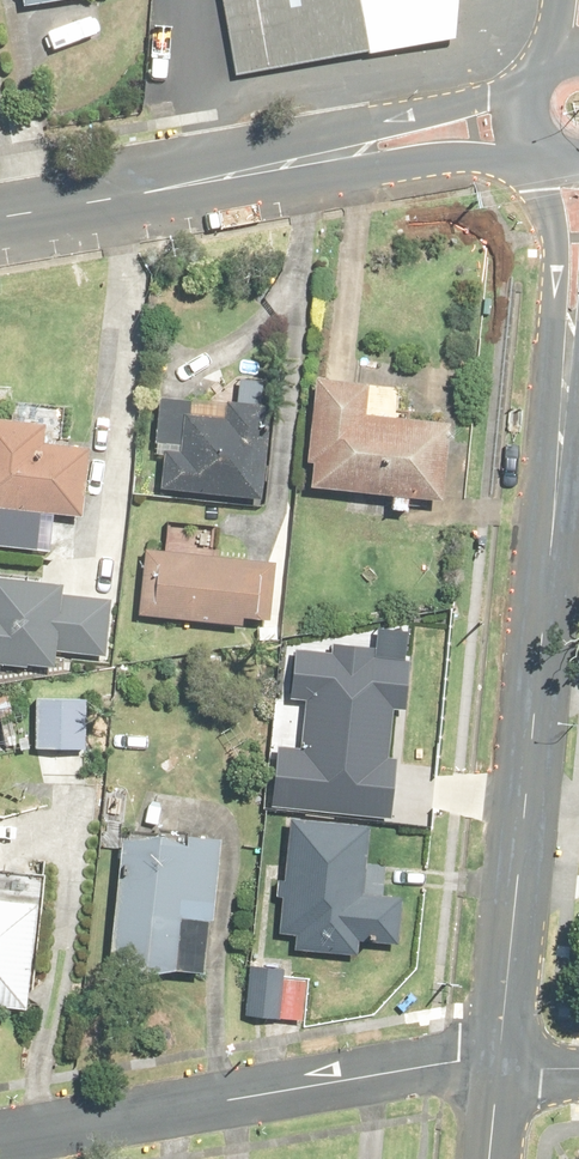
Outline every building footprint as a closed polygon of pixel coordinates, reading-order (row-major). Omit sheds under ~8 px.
[(96,23),(94,0),(0,0),(0,32),(96,23)] [(245,76),(464,40),(468,0),(229,0),(245,76)] [(463,422),(377,414),(380,386),(327,382),(319,484),(358,488),(358,489),(456,499),(463,422)] [(269,472),(270,447),(274,447),(275,404),(240,403),(239,422),(190,420),(188,453),(168,452),(166,491),(266,496),(267,472),(269,472)] [(44,540),(54,476),(13,469),(15,451),(0,449),(0,533),(44,540)] [(282,559),(153,548),(147,616),(276,628),(282,559)] [(18,625),(20,606),(0,604),(0,696),(11,697),(13,678),(68,680),(70,627),(18,625)] [(373,663),(374,654),(327,651),(326,658),(295,656),(291,709),(308,710),(305,754),(278,752),(274,810),(385,819),(385,827),(437,831),(442,767),(388,763),(391,722),(408,723),(412,666),(373,663)] [(0,725),(0,775),(40,777),(42,727),(0,725)] [(350,968),(352,952),(361,953),(362,942),(398,946),(402,905),(368,901),(379,828),(296,816),(278,941),(296,944),(294,960),(350,968)] [(131,866),(78,861),(66,1003),(138,1009),(144,946),(182,947),(186,868),(131,866)] [(309,968),(254,965),(250,1026),(305,1029),(309,968)]
